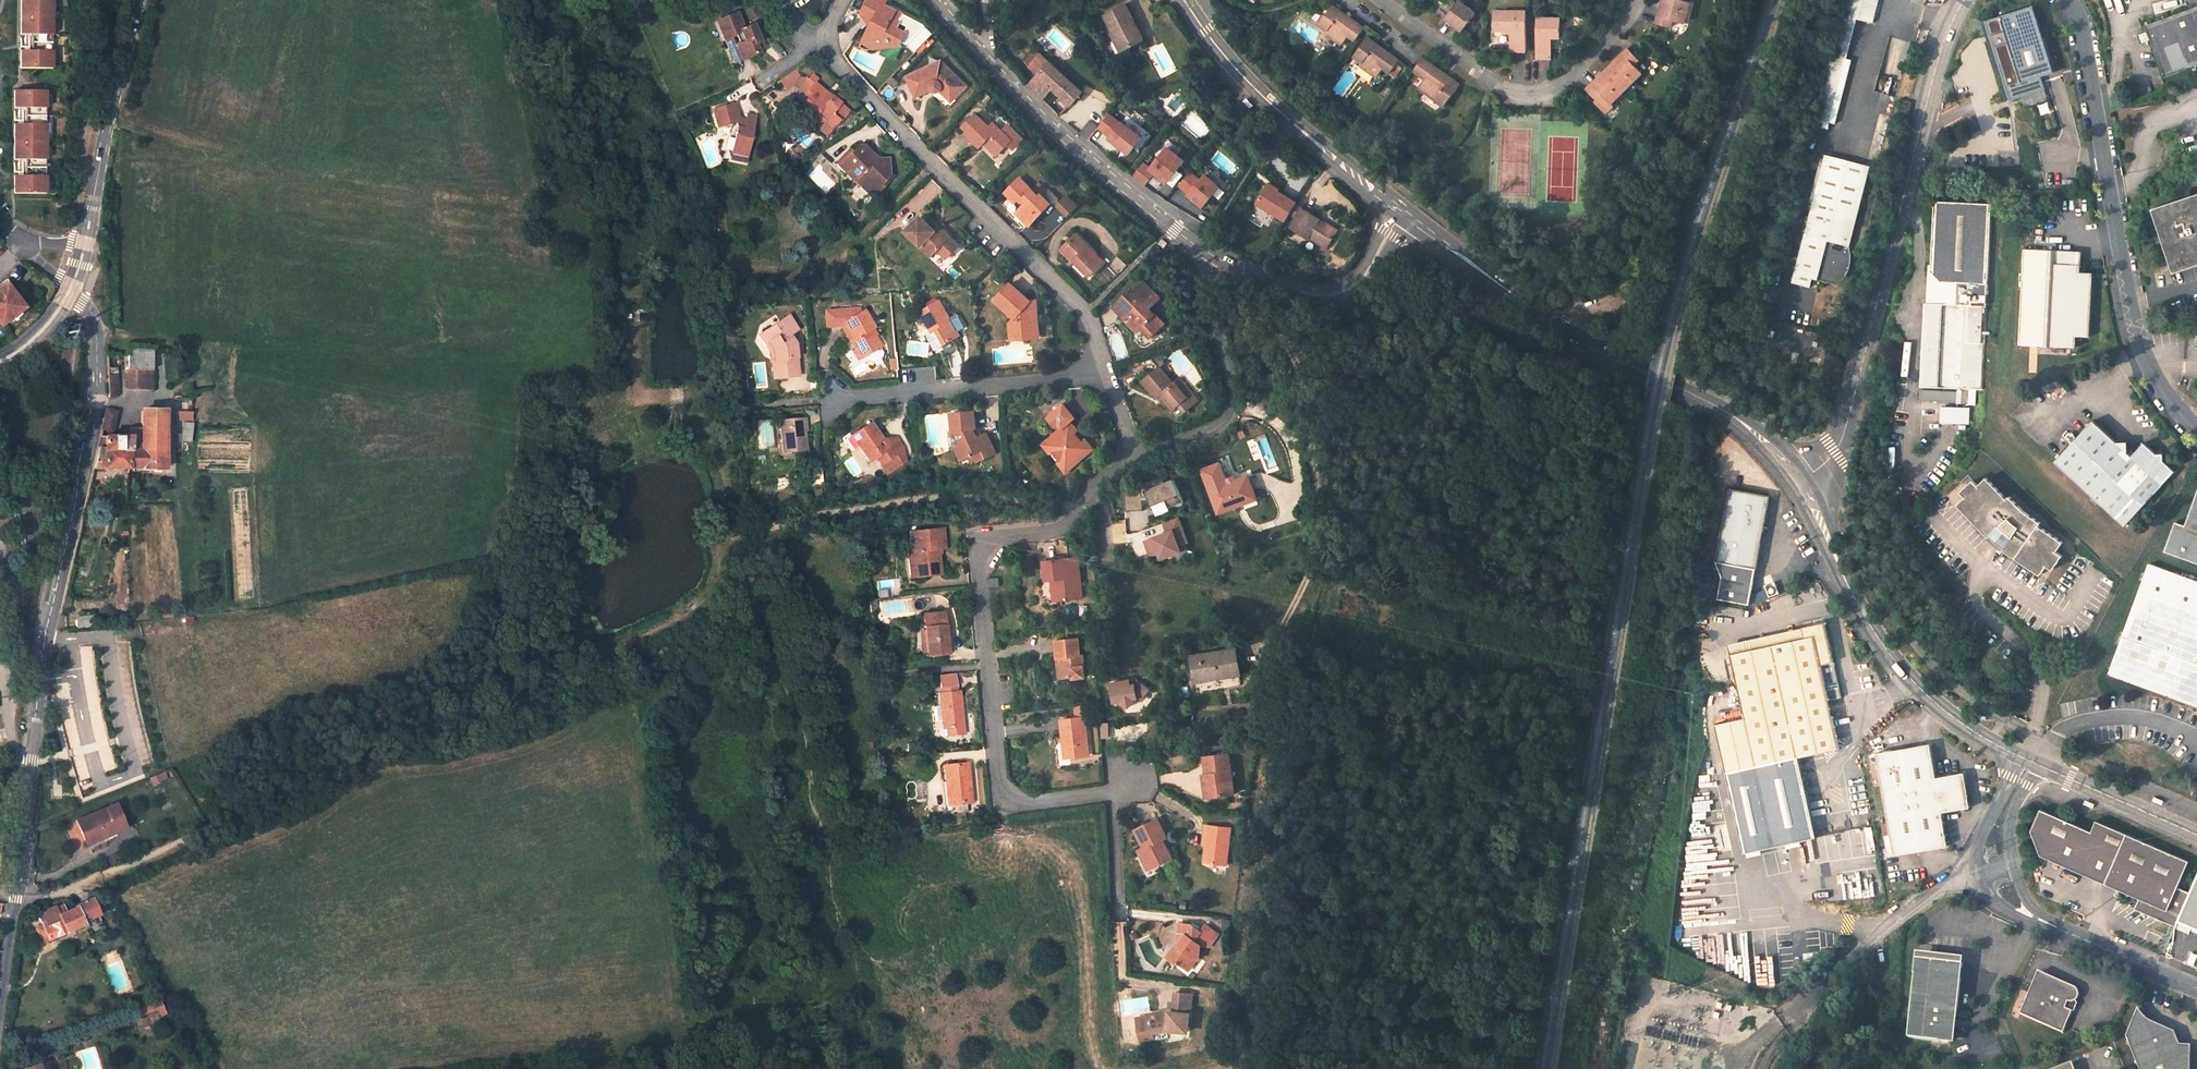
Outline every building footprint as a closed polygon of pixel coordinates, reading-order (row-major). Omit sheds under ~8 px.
[(22,30),(38,30),(38,45),(22,45),(22,63),(52,63),(52,0),(22,0),(22,30)] [(861,12),(873,18),(879,6),(869,0),(867,0),(861,12)] [(865,36),(884,45),(888,37),(899,42),(906,29),(897,24),(904,11),(885,2),(885,0),(869,0),(879,6),(873,18),(865,36)] [(1459,0),(1457,0),(1445,17),(1463,30),(1475,12),(1459,0)] [(1655,23),(1671,28),(1673,21),(1685,24),(1690,2),(1682,0),(1662,0),(1655,23)] [(1847,19),(1863,23),(1879,26),(1886,0),(1852,0),(1847,19)] [(1129,2),(1106,15),(1115,31),(1125,51),(1147,40),(1135,19),(1137,18),(1129,2)] [(2030,2),(1983,18),(2007,97),(2043,85),(2038,72),(2051,68),(2030,2)] [(2148,22),(2168,75),(2196,64),(2196,3),(2148,22)] [(1365,28),(1333,4),(1319,23),(1328,29),(1325,32),(1342,45),(1349,35),(1356,40),(1365,28)] [(1525,50),(1525,13),(1525,11),(1492,10),(1492,30),(1509,30),(1509,51),(1525,50)] [(722,18),(725,26),(722,28),(726,38),(737,33),(741,42),(735,44),(741,58),(760,50),(756,42),(761,40),(753,23),(745,27),(738,11),(722,18)] [(1560,17),(1536,18),(1536,58),(1551,57),(1551,37),(1560,37),(1560,17)] [(1841,42),(1857,46),(1863,23),(1847,19),(1841,42)] [(1112,33),(1122,53),(1125,51),(1115,31),(1112,33)] [(726,38),(736,60),(741,58),(735,44),(741,42),(737,33),(726,38)] [(1368,36),(1354,56),(1362,61),(1360,65),(1377,77),(1384,67),(1391,72),(1399,59),(1388,51),(1368,36)] [(1838,126),(1844,128),(1859,63),(1854,62),(1857,46),(1841,42),(1822,122),(1838,126)] [(1642,73),(1634,64),(1639,60),(1628,49),(1607,69),(1627,89),(1642,73)] [(1041,55),(1030,67),(1038,74),(1053,88),(1071,105),(1083,92),(1041,55)] [(1461,84),(1423,57),(1414,69),(1426,78),(1419,87),(1445,106),(1461,84)] [(807,59),(796,67),(802,76),(813,68),(807,59)] [(937,65),(908,77),(916,97),(932,90),(933,91),(934,91),(934,92),(935,92),(936,92),(937,92),(938,92),(939,92),(940,92),(940,91),(941,91),(942,91),(946,95),(949,92),(955,98),(967,86),(947,67),(939,70),(937,65)] [(1607,69),(1586,89),(1597,101),(1602,96),(1611,104),(1627,89),(1607,69)] [(1043,101),(1053,88),(1038,74),(1027,86),(1043,101)] [(812,81),(797,99),(824,120),(838,102),(812,81)] [(46,85),(17,85),(17,100),(28,101),(28,117),(17,117),(16,150),(28,150),(27,167),(16,167),(16,184),(46,184),(46,85)] [(946,95),(952,101),(955,98),(949,92),(946,95)] [(1911,99),(1902,96),(1897,114),(1907,116),(1911,99)] [(734,101),(712,107),(716,126),(734,122),(735,126),(731,150),(747,152),(755,114),(745,113),(743,122),(739,122),(734,101)] [(989,128),(979,118),(974,113),(962,126),(967,131),(965,134),(979,148),(986,142),(998,154),(1008,144),(1013,149),(1023,140),(1009,126),(1002,132),(993,124),(989,128)] [(1109,115),(1098,128),(1110,138),(1109,139),(1129,155),(1142,139),(1122,123),(1121,124),(1109,115)] [(1820,129),(1836,133),(1838,126),(1822,122),(1820,129)] [(876,162),(874,160),(876,158),(864,146),(857,146),(838,167),(843,173),(853,172),(857,176),(869,188),(875,187),(889,174),(888,163),(876,162)] [(1150,170),(1141,162),(1131,175),(1145,186),(1155,174),(1167,184),(1185,161),(1168,148),(1150,170)] [(1859,251),(1879,170),(1834,159),(1802,288),(1821,292),(1825,274),(1851,280),(1853,279),(1856,277),(1857,275),(1860,271),(1861,267),(1862,265),(1862,260),(1861,254),(1859,251)] [(1201,181),(1191,172),(1180,185),(1191,194),(1190,195),(1204,207),(1221,186),(1207,175),(1201,181)] [(875,187),(869,188),(857,176),(853,180),(872,197),(892,178),(889,174),(875,187)] [(1020,180),(1005,195),(1015,205),(1018,201),(1022,205),(1023,203),(1027,206),(1018,215),(1030,228),(1052,206),(1043,197),(1048,193),(1039,184),(1032,192),(1020,180)] [(1269,184),(1258,204),(1287,220),(1292,214),(1297,204),(1299,201),(1269,184)] [(1078,208),(1068,197),(1061,204),(1071,214),(1078,208)] [(2152,211),(2173,274),(2196,266),(2196,197),(2152,211)] [(1989,205),(1933,202),(1930,273),(1938,283),(1955,284),(1954,306),(1923,305),(1920,388),(1980,391),(1989,205)] [(1299,218),(1304,209),(1297,204),(1292,214),(1299,218)] [(1312,238),(1330,248),(1340,232),(1321,221),(1322,219),(1304,209),(1299,218),(1293,228),(1311,239),(1312,238)] [(920,217),(905,232),(930,256),(937,249),(946,258),(957,246),(942,231),(938,235),(933,230),(920,217)] [(942,231),(938,226),(933,230),(938,235),(942,231)] [(1075,233),(1062,246),(1076,259),(1073,262),(1087,277),(1103,262),(1075,233)] [(2070,244),(2025,242),(2020,345),(2076,348),(2076,336),(2090,337),(2093,269),(2080,268),(2080,258),(2069,258),(2070,244)] [(2080,258),(2081,245),(2070,244),(2069,258),(2080,258)] [(1062,246),(1059,249),(1073,262),(1076,259),(1062,246)] [(4,315),(5,317),(15,310),(18,313),(25,307),(23,304),(28,299),(10,278),(0,286),(0,319),(4,315)] [(1009,284),(994,301),(1015,318),(1015,323),(1016,340),(1036,338),(1033,301),(1028,302),(1009,284)] [(1127,294),(1113,308),(1125,320),(1128,317),(1132,320),(1128,325),(1137,334),(1141,330),(1151,339),(1164,326),(1154,316),(1152,319),(1147,314),(1160,300),(1142,284),(1129,296),(1127,294)] [(1603,296),(1607,286),(1601,284),(1597,294),(1603,296)] [(932,335),(940,347),(959,336),(939,301),(919,313),(932,335)] [(1630,330),(1638,303),(1632,301),(1623,328),(1630,330)] [(824,312),(825,328),(842,327),(845,322),(861,313),(859,309),(824,312)] [(861,313),(845,322),(855,340),(852,342),(857,350),(862,348),(866,356),(884,347),(874,329),(878,327),(867,309),(861,313)] [(770,361),(772,379),(787,377),(787,374),(797,374),(794,345),(789,337),(799,331),(790,318),(782,323),(781,320),(762,333),(773,352),(774,360),(770,361)] [(927,338),(935,351),(940,347),(932,335),(927,338)] [(151,348),(130,347),(129,356),(145,357),(144,369),(150,370),(151,348)] [(857,350),(855,351),(860,360),(866,356),(862,348),(857,350)] [(129,356),(128,388),(152,389),(153,370),(150,370),(144,369),(145,357),(129,356)] [(1156,370),(1139,385),(1153,403),(1157,400),(1169,415),(1175,410),(1181,416),(1196,403),(1191,397),(1187,400),(1173,383),(1169,387),(1156,370)] [(1187,400),(1191,397),(1177,380),(1173,383),(1187,400)] [(1065,405),(1051,419),(1059,428),(1065,428),(1065,434),(1060,434),(1044,449),(1052,457),(1057,452),(1073,469),(1095,450),(1087,440),(1081,445),(1075,437),(1078,435),(1078,428),(1072,423),(1077,419),(1065,405)] [(1941,407),(1941,421),(1959,422),(1959,407),(1941,407)] [(102,428),(113,430),(118,411),(107,408),(102,428)] [(93,467),(165,468),(165,410),(143,410),(142,428),(130,429),(130,436),(101,436),(93,467)] [(188,411),(176,411),(175,420),(191,420),(192,411),(188,411)] [(955,448),(961,461),(983,452),(986,460),(996,456),(988,434),(983,437),(977,438),(974,430),(976,430),(975,411),(951,413),(953,431),(955,431),(960,445),(955,448)] [(2176,470),(2145,442),(2132,456),(2128,452),(2117,453),(2116,441),(2091,418),(2053,460),(2125,526),(2176,470)] [(804,451),(803,428),(806,427),(806,419),(779,421),(781,452),(804,451)] [(191,422),(182,422),(182,439),(190,439),(191,422)] [(861,440),(856,443),(869,461),(875,458),(880,465),(903,449),(895,437),(885,439),(885,433),(878,434),(871,423),(856,433),(861,440)] [(856,433),(852,436),(856,443),(861,440),(856,433)] [(1052,457),(1068,474),(1073,469),(1057,452),(1052,457)] [(1254,494),(1247,476),(1209,490),(1218,512),(1236,505),(1235,501),(1254,494)] [(1990,533),(2002,544),(2001,546),(2036,575),(2045,566),(2050,569),(2060,557),(2054,551),(2061,543),(2037,525),(2039,521),(2026,512),(2022,509),(2016,504),(2008,494),(2004,497),(1984,476),(1976,483),(1971,478),(1958,489),(1964,495),(1956,502),(1987,536),(1990,533)] [(1143,486),(1127,496),(1127,513),(1145,513),(1145,500),(1150,500),(1154,509),(1167,503),(1171,511),(1186,504),(1176,481),(1167,485),(1164,478),(1143,486)] [(1769,494),(1729,487),(1716,560),(1717,560),(1723,575),(1719,597),(1750,602),(1756,566),(1757,566),(1769,494)] [(249,488),(233,488),(236,595),(251,594),(249,488)] [(2196,565),(2196,493),(2184,526),(2175,522),(2163,552),(2196,565)] [(1235,501),(1236,505),(1256,498),(1254,494),(1235,501)] [(1181,517),(1164,523),(1168,533),(1144,541),(1150,558),(1160,555),(1162,561),(1192,550),(1181,517)] [(916,578),(939,576),(937,552),(944,551),(943,531),(909,533),(911,553),(914,553),(916,578)] [(909,578),(916,578),(914,553),(911,553),(907,553),(909,578)] [(1081,592),(1075,562),(1042,568),(1045,588),(1050,586),(1055,585),(1059,606),(1078,602),(1077,592),(1081,592)] [(2105,673),(2196,709),(2196,708),(2196,583),(2146,564),(2105,673)] [(1055,585),(1050,586),(1054,607),(1059,606),(1055,585)] [(94,627),(93,615),(76,617),(77,629),(94,627)] [(946,657),(943,616),(922,618),(923,634),(925,655),(925,658),(946,657)] [(1840,748),(1830,701),(1842,698),(1834,661),(1828,629),(1826,621),(1803,626),(1806,637),(1731,653),(1744,717),(1727,720),(1714,723),(1725,772),(1728,791),(1803,775),(1799,756),(1840,748)] [(1806,637),(1803,626),(1728,642),(1731,653),(1806,637)] [(1081,658),(1079,641),(1055,643),(1057,660),(1061,660),(1063,681),(1073,680),(1074,681),(1085,680),(1083,658),(1081,658)] [(1867,650),(1863,644),(1857,649),(1862,654),(1867,650)] [(1238,671),(1234,649),(1191,657),(1193,669),(1198,669),(1200,680),(1221,676),(1220,674),(1238,671)] [(953,675),(938,677),(939,689),(954,688),(953,675)] [(1113,705),(1150,702),(1149,684),(1132,685),(1132,680),(1111,681),(1113,705)] [(961,736),(958,692),(937,694),(940,730),(950,729),(951,737),(961,736)] [(1089,756),(1085,717),(1060,719),(1062,740),(1068,740),(1070,758),(1089,756)] [(941,738),(951,737),(950,729),(940,730),(941,738)] [(1065,759),(1070,758),(1068,740),(1062,740),(1065,759)] [(1935,776),(1930,743),(1876,752),(1892,853),(1946,845),(1941,811),(1950,810),(1969,807),(1964,772),(1935,776)] [(1233,791),(1227,750),(1203,754),(1209,795),(1233,791)] [(968,803),(964,763),(939,766),(940,782),(945,782),(947,805),(968,803)] [(1803,775),(1728,791),(1735,821),(1741,853),(1816,838),(1816,837),(1803,775)] [(947,811),(947,805),(945,782),(940,782),(937,783),(939,812),(947,811)] [(79,821),(89,843),(104,836),(106,841),(113,838),(113,830),(123,825),(115,805),(79,821)] [(2137,911),(2178,929),(2193,894),(2180,889),(2192,862),(2099,822),(2094,833),(2043,810),(2034,832),(2043,857),(2142,900),(2137,911)] [(1166,840),(1158,821),(1135,832),(1151,869),(1169,862),(1160,842),(1166,840)] [(1741,853),(1735,821),(1725,824),(1731,856),(1741,853)] [(1227,869),(1231,829),(1204,826),(1203,835),(1207,835),(1206,847),(1204,867),(1227,869)] [(1147,871),(1151,869),(1143,849),(1138,851),(1147,871)] [(1882,896),(1879,873),(1840,878),(1842,900),(1882,896)] [(91,898),(75,905),(76,907),(83,922),(98,915),(91,898)] [(63,905),(55,908),(59,915),(66,912),(63,905)] [(55,906),(36,915),(42,928),(47,939),(83,923),(83,922),(76,907),(66,912),(59,915),(55,908),(55,906)] [(1207,946),(1216,933),(1203,924),(1198,930),(1188,923),(1176,925),(1178,942),(1180,944),(1180,948),(1173,949),(1166,959),(1178,968),(1180,966),(1187,970),(1193,961),(1199,960),(1198,947),(1207,946)] [(42,928),(36,931),(41,942),(47,939),(42,928)] [(1956,1016),(1962,963),(1917,958),(1907,1037),(1949,1042),(1952,1017),(1956,1016)] [(1193,961),(1187,970),(1190,973),(1198,961),(1193,961)] [(2076,985),(2040,968),(2021,1011),(2063,1030),(2073,1008),(2071,1007),(2075,998),(2076,998),(2078,996),(2080,993),(2079,990),(2078,987),(2076,985)] [(1187,1036),(1191,998),(1175,997),(1174,1005),(1173,1016),(1169,1016),(1148,1017),(1149,1043),(1166,1042),(1166,1033),(1187,1036)] [(131,1012),(133,1017),(164,1007),(161,1001),(149,1005),(149,1006),(131,1012)] [(2126,1037),(2139,1068),(2190,1068),(2191,1046),(2180,1045),(2172,1027),(2149,1020),(2146,1018),(2143,1016),(2139,1012),(2138,1009),(2126,1037)]
